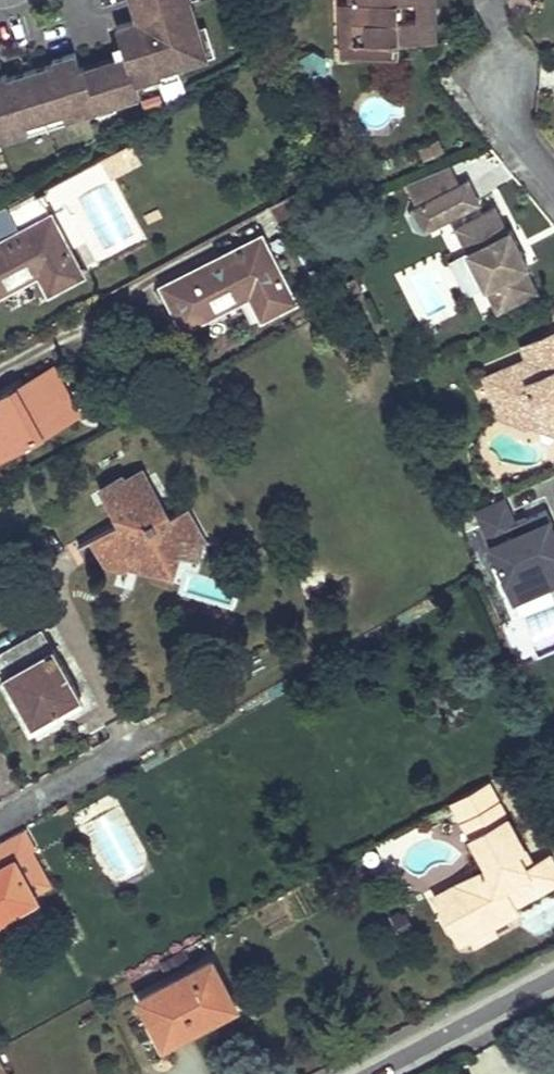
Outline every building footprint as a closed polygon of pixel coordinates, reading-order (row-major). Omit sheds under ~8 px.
[(135,19),(115,26),(120,43),(125,60),(84,73),(82,66),(78,68),(73,52),(50,59),(51,63),(5,77),(4,73),(0,75),(0,139),(27,131),(24,123),(43,117),(61,112),(64,120),(95,109),(93,104),(108,99),(110,104),(138,96),(134,83),(160,75),(159,72),(174,67),(203,58),(194,30),(199,29),(190,0),(129,0),(135,19)] [(348,0),(342,0),(343,54),(400,53),(400,42),(435,39),(435,17),(399,19),(398,2),(419,1),(419,0),(348,0)] [(419,1),(398,2),(399,19),(435,17),(434,0),(419,0),(419,1)] [(517,10),(527,2),(526,0),(509,0),(517,10)] [(199,29),(194,30),(203,58),(213,55),(205,27),(199,29)] [(115,56),(82,66),(84,73),(125,60),(120,43),(112,46),(115,56)] [(174,67),(159,72),(160,75),(162,82),(177,77),(174,67)] [(108,99),(93,104),(95,109),(97,114),(111,109),(110,104),(108,99)] [(61,112),(43,117),(45,126),(64,120),(61,112)] [(43,117),(24,123),(27,131),(45,126),(43,117)] [(438,138),(421,146),(427,157),(443,149),(438,138)] [(452,162),(422,175),(431,195),(461,180),(452,162)] [(422,175),(407,181),(417,201),(427,197),(431,195),(422,175)] [(431,195),(427,197),(437,220),(452,213),(497,308),(536,289),(495,204),(482,210),(477,201),(480,199),(469,177),(461,180),(431,195)] [(312,181),(304,185),(317,211),(323,208),(312,181)] [(304,185),(273,202),(286,227),(317,211),(304,185)] [(5,208),(19,233),(0,243),(0,292),(40,271),(50,291),(82,274),(38,190),(5,208)] [(414,202),(425,226),(437,220),(427,197),(417,201),(414,202)] [(262,235),(163,285),(184,325),(251,292),(263,315),(293,299),(262,235)] [(522,346),(528,358),(485,376),(501,414),(526,423),(545,414),(553,418),(553,332),(522,346)] [(52,369),(45,372),(49,379),(58,394),(64,391),(52,369)] [(45,372),(13,390),(17,396),(49,379),(45,372)] [(0,397),(0,426),(4,434),(0,436),(0,456),(57,424),(45,401),(58,394),(49,379),(17,396),(13,390),(0,397)] [(45,401),(57,424),(77,414),(64,391),(58,394),(45,401)] [(545,414),(526,423),(553,434),(553,418),(545,414)] [(121,472),(99,485),(111,508),(114,506),(122,519),(130,535),(100,551),(106,561),(131,568),(132,563),(151,569),(152,564),(174,569),(179,551),(180,540),(200,529),(187,505),(169,516),(142,465),(123,476),(121,472)] [(505,494),(475,507),(515,598),(553,581),(553,575),(549,562),(553,560),(553,524),(547,507),(517,521),(505,494)] [(122,519),(92,536),(100,551),(130,535),(122,519)] [(200,529),(180,540),(179,551),(204,536),(200,529)] [(0,653),(0,666),(4,674),(6,673),(34,720),(80,694),(53,646),(51,648),(40,630),(0,653)] [(487,782),(452,801),(462,820),(498,801),(487,782)] [(462,820),(487,867),(471,876),(465,893),(452,889),(444,918),(450,929),(462,933),(480,924),(489,926),(505,918),(508,908),(553,883),(553,864),(549,855),(532,864),(525,868),(516,852),(524,848),(498,801),(462,820)] [(13,912),(11,908),(36,893),(16,858),(35,847),(24,827),(0,841),(0,919),(13,912)] [(35,847),(16,858),(36,893),(54,883),(35,847)] [(524,848),(516,852),(525,868),(532,864),(524,848)] [(36,893),(11,908),(13,912),(38,897),(36,893)] [(462,933),(450,929),(458,943),(489,926),(480,924),(462,933)] [(214,960),(141,997),(163,1042),(236,1004),(214,960)]
